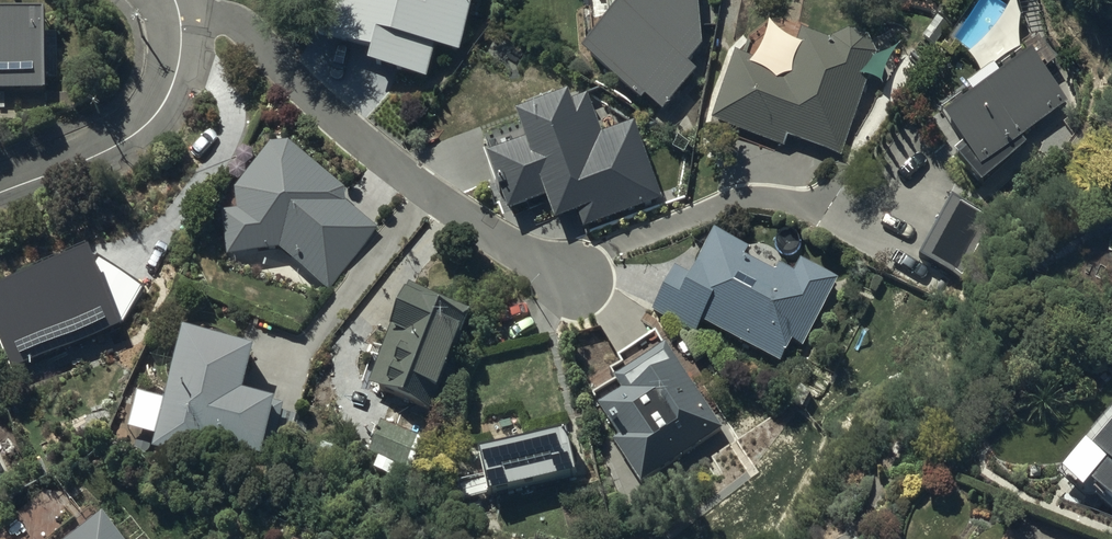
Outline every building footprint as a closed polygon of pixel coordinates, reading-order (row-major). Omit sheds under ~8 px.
[(476,0),(387,0),(385,10),(347,0),(325,0),(313,46),(372,61),(369,73),(426,88),(434,57),(459,63),(476,0)] [(662,116),(696,78),(687,70),(702,53),(696,0),(639,0),(583,63),(641,110),(646,104),(662,116)] [(831,49),(801,39),(789,80),(735,61),(713,129),(783,151),(787,141),(840,160),(864,89),(862,85),(864,84),(866,82),(867,81),(868,79),(869,78),(870,76),(871,74),(872,72),(873,70),(873,68),(873,66),(873,64),(873,62),(872,59),(872,57),(871,56),(870,54),(869,52),(868,50),(867,49),(865,47),(863,46),(862,45),(860,44),(858,43),(856,42),(854,41),(852,41),(850,41),(848,41),(846,41),(844,42),(842,42),(840,43),(838,44),(836,45),(834,46),(833,47),(831,49)] [(1020,150),(1067,110),(1034,71),(1030,75),(1026,70),(1009,85),(1013,89),(1005,96),(1001,90),(974,113),(978,116),(970,122),(966,117),(948,133),(952,138),(946,144),(968,169),(960,176),(978,197),(1026,156),(1020,150)] [(584,239),(661,205),(633,140),(603,153),(587,116),(572,122),(568,112),(484,149),(493,171),(486,174),(508,224),(546,208),(557,233),(577,224),(584,239)] [(329,292),(375,231),(347,209),(345,196),(288,150),(270,152),(236,196),(238,217),(222,219),(227,260),(280,254),(329,292)] [(961,285),(992,221),(952,202),(921,266),(961,285)] [(11,392),(118,352),(116,345),(161,306),(147,289),(160,278),(175,253),(149,230),(123,260),(113,252),(89,278),(61,295),(67,302),(0,326),(0,366),(11,392)] [(802,354),(837,285),(800,266),(793,280),(780,273),(775,282),(743,266),(748,257),(714,240),(692,284),(674,275),(653,317),(695,338),(700,328),(779,368),(784,359),(786,360),(792,349),(802,354)] [(471,326),(410,302),(391,351),(386,349),(369,395),(385,401),(403,417),(431,418),(446,384),(452,387),(457,374),(451,371),(471,326)] [(254,367),(183,347),(152,453),(203,468),(208,449),(258,463),(261,453),(270,456),(282,413),(271,410),(270,414),(243,407),(254,367)] [(613,451),(641,490),(720,439),(667,355),(613,389),(621,402),(597,417),(606,430),(597,435),(609,453),(613,451)] [(1073,465),(1073,492),(1094,506),(1099,499),(1104,502),(1096,514),(1111,525),(1111,423),(1073,465)] [(381,428),(368,457),(379,462),(374,472),(391,480),(396,468),(405,472),(417,444),(381,428)] [(481,470),(489,508),(576,490),(568,452),(481,470)] [(101,528),(88,538),(111,538),(101,528)]
